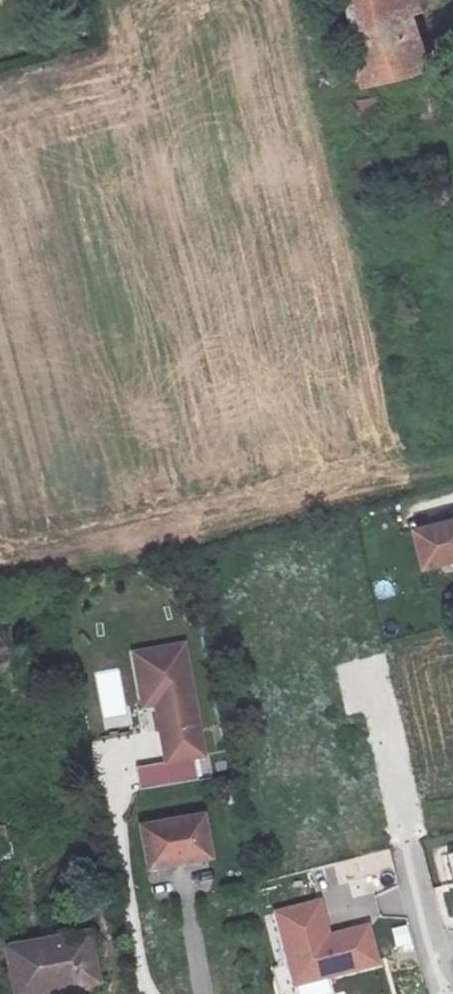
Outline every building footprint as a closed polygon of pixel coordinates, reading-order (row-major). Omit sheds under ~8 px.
[(408,0),(349,0),(355,19),(365,100),(432,79),(408,0)] [(428,526),(430,532),(442,529),(440,522),(428,526)] [(422,573),(452,564),(452,526),(442,529),(430,532),(413,536),(422,573)] [(182,644),(133,653),(140,689),(152,687),(166,760),(203,754),(182,644)] [(103,707),(124,705),(121,672),(100,673),(103,707)] [(196,775),(146,784),(150,803),(199,795),(196,775)] [(206,821),(139,831),(145,877),(168,874),(167,869),(211,863),(206,821)] [(319,898),(269,911),(289,991),(380,967),(368,924),(329,934),(319,898)] [(7,953),(14,993),(75,993),(96,991),(87,940),(7,953)]
